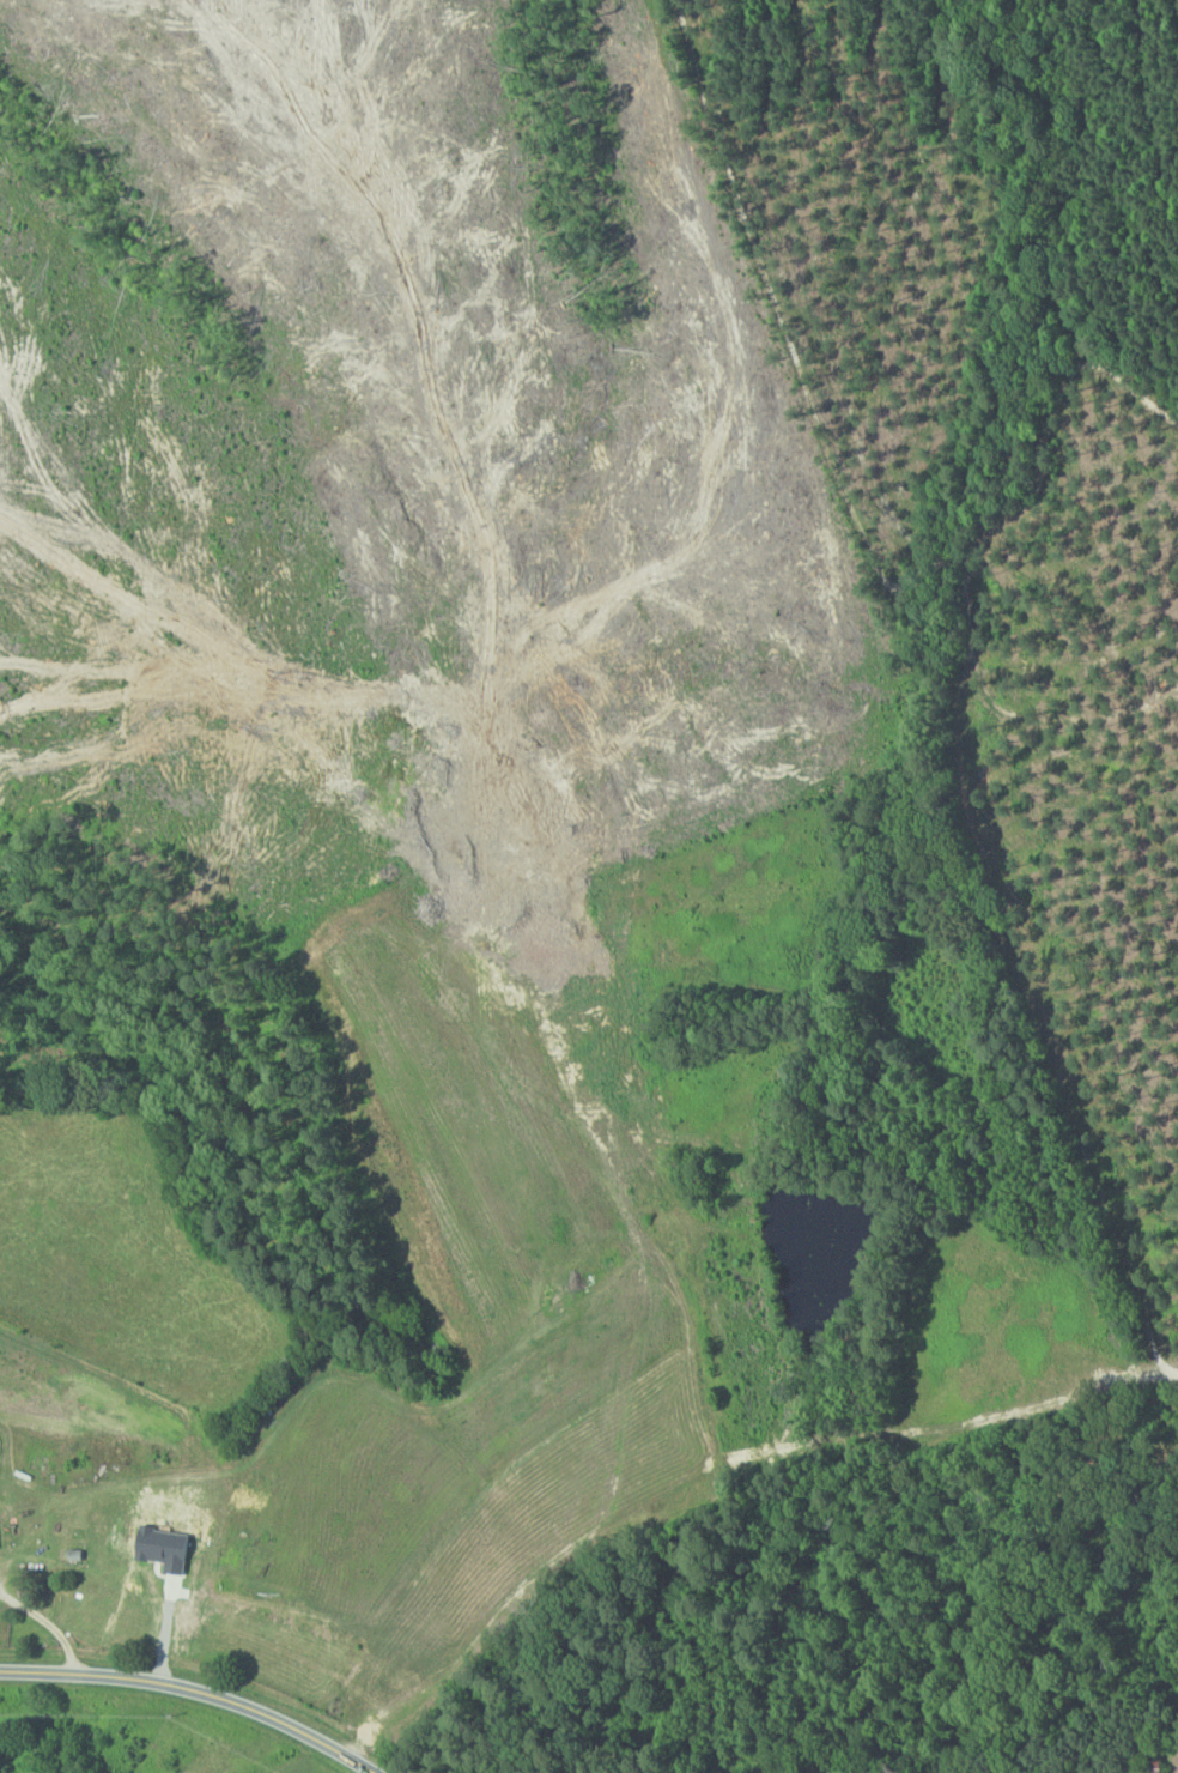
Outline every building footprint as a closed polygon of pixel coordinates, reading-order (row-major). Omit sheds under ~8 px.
[(87,1561),(88,1549),(63,1549),(62,1560),(87,1561)]
